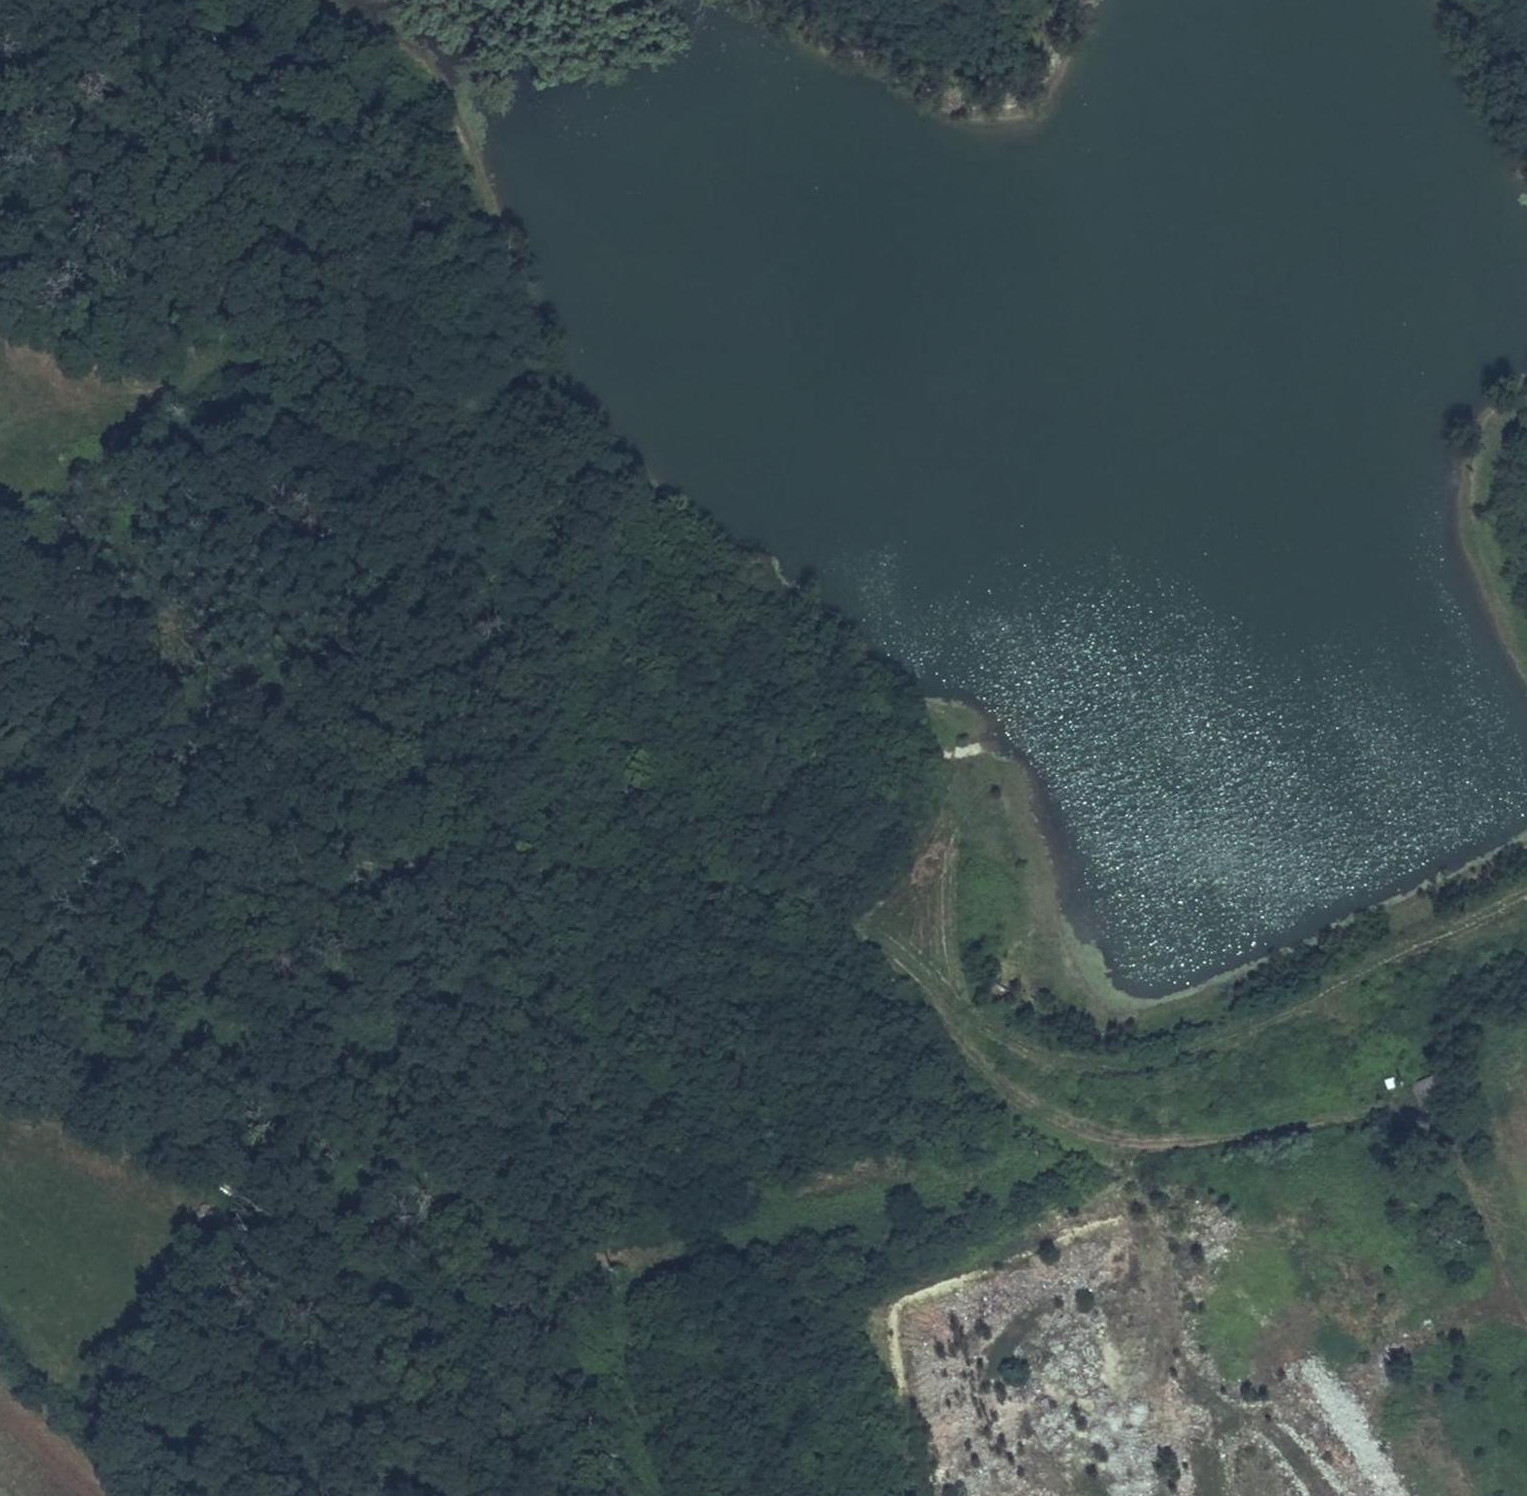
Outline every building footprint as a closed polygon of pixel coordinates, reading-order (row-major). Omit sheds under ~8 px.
[(1445,1069),(1415,1081),(1423,1105),(1454,1092),(1445,1069)]
